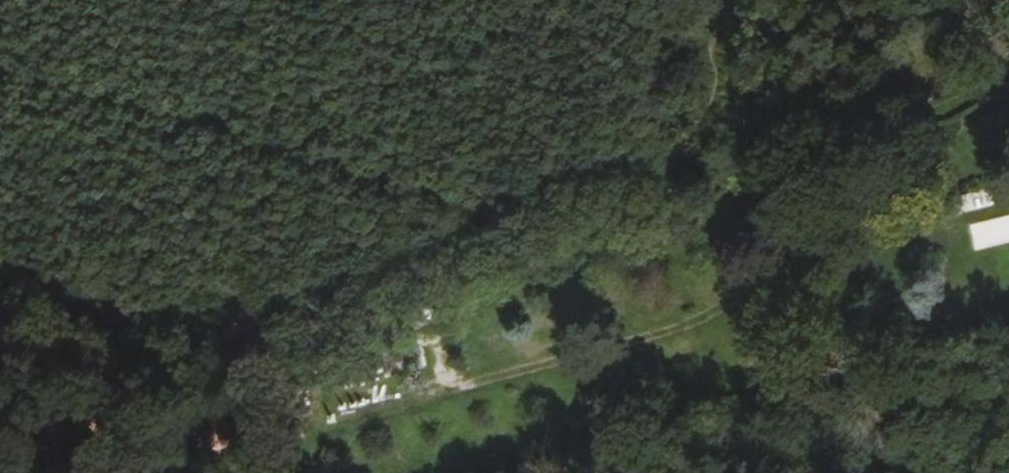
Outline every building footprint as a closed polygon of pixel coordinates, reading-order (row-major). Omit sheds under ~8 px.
[(976,251),(1008,243),(1008,216),(970,225),(976,251)]
